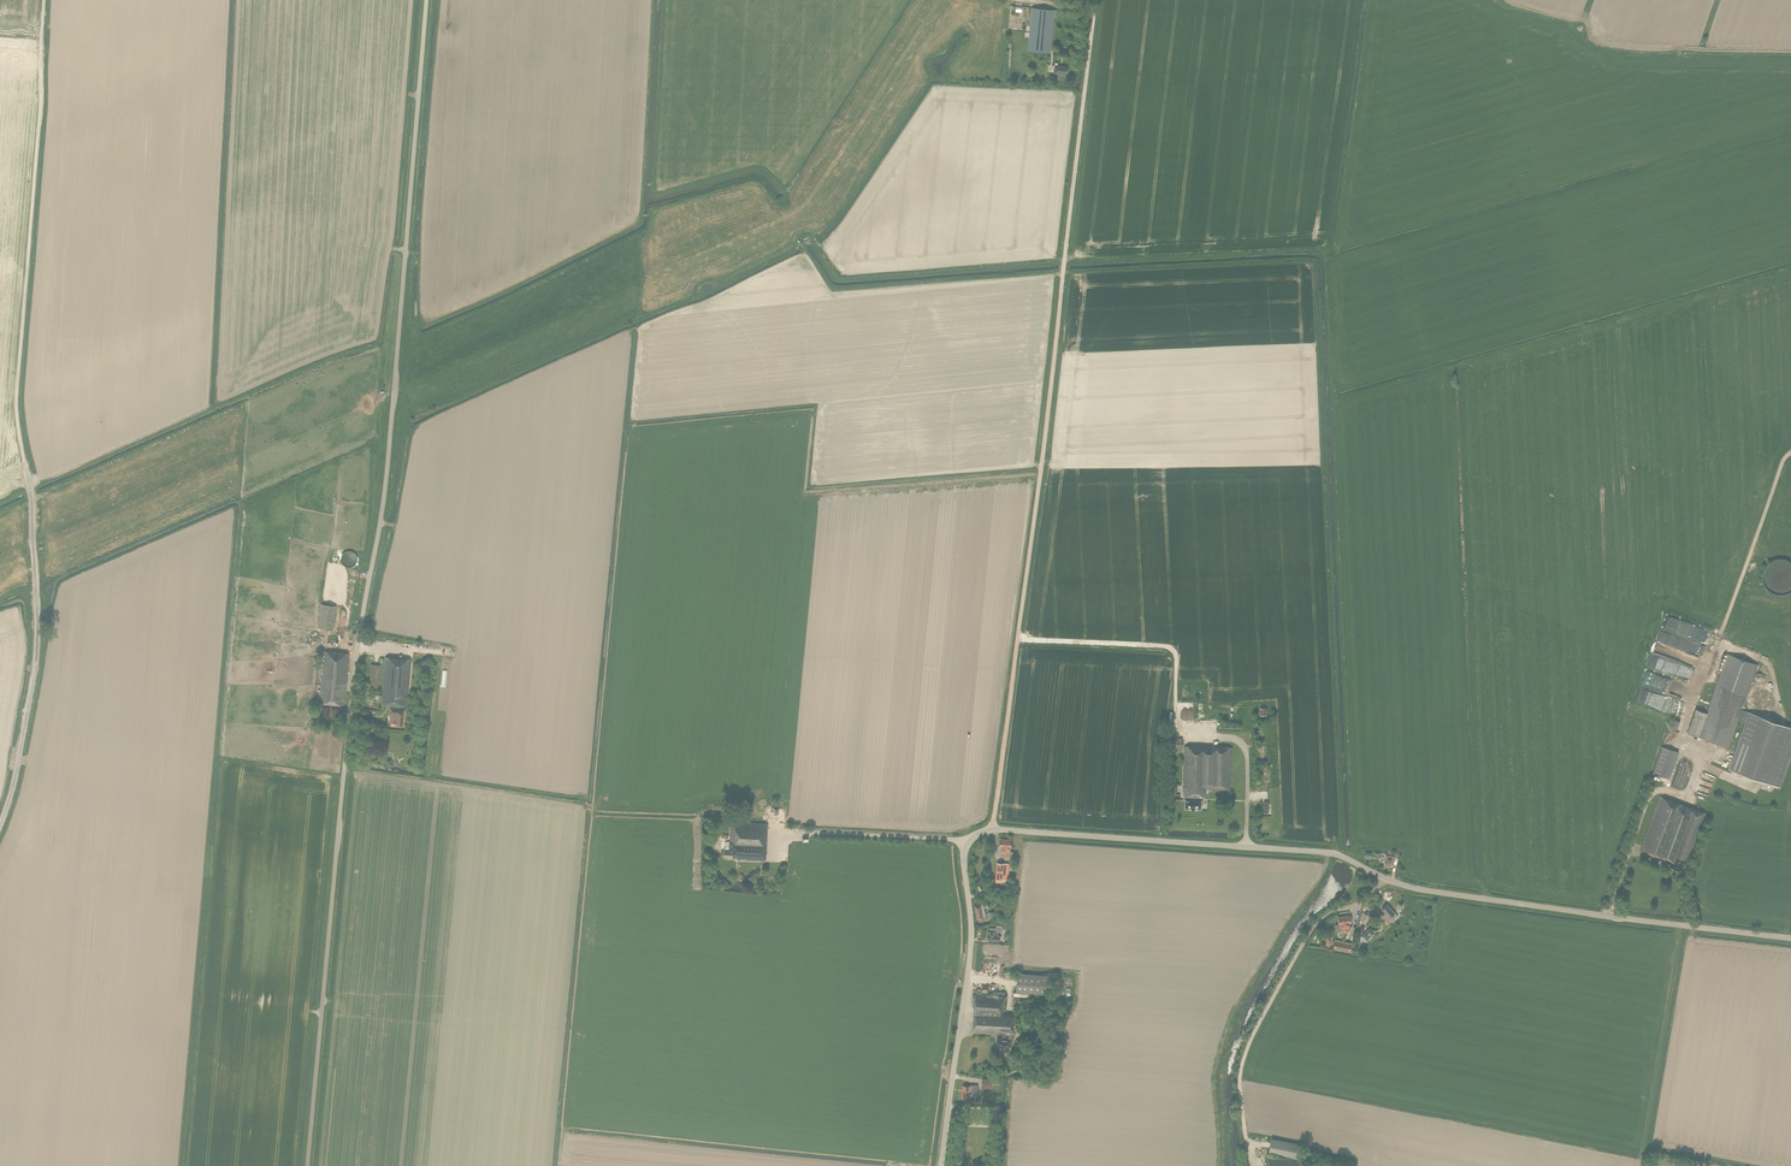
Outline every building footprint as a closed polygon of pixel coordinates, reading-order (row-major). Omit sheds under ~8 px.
[(1056,10),(1032,7),(1028,51),(1050,53),(1053,18),(1056,18),(1056,10)] [(1054,62),(1054,64),(1055,65),(1054,72),(1067,74),(1068,66),(1058,65),(1059,62),(1054,62)] [(349,549),(340,557),(349,566),(358,558),(349,549)] [(321,604),(318,628),(333,630),(336,606),(321,604)] [(1661,632),(1653,653),(1696,668),(1700,657),(1662,643),(1665,634),(1661,632)] [(322,706),(320,720),(328,721),(330,707),(326,706),(326,703),(344,705),(349,653),(319,650),(319,654),(324,654),(319,703),(324,703),(324,706),(322,706)] [(1707,712),(1695,708),(1687,732),(1728,747),(1738,717),(1746,719),(1728,768),(1763,781),(1780,787),(1790,757),(1790,727),(1749,712),(1741,709),(1757,664),(1728,654),(1707,712)] [(407,706),(411,659),(385,657),(381,704),(407,706)] [(377,687),(379,665),(372,664),(370,687),(377,687)] [(1749,712),(1790,727),(1790,694),(1759,683),(1749,712)] [(403,725),(404,709),(390,707),(390,715),(391,715),(390,723),(396,724),(397,725),(401,726),(402,724),(403,725)] [(1680,721),(1674,719),(1671,727),(1679,729),(1680,727),(1678,726),(1680,721)] [(1661,746),(1652,773),(1670,779),(1679,752),(1661,746)] [(1184,747),(1183,795),(1184,795),(1184,800),(1186,800),(1185,808),(1202,808),(1202,798),(1206,798),(1206,792),(1208,792),(1208,788),(1230,789),(1231,747),(1184,747)] [(1676,835),(1688,807),(1659,797),(1639,852),(1667,862),(1676,835)] [(1706,814),(1688,807),(1676,835),(1667,862),(1671,863),(1670,866),(1681,870),(1682,865),(1685,865),(1686,861),(1688,862),(1706,814)] [(765,860),(767,823),(730,821),(729,849),(724,849),(723,857),(738,858),(738,859),(765,860)] [(1002,846),(1002,852),(1002,855),(1006,855),(1006,859),(1013,859),(1013,852),(1011,851),(1011,847),(1012,839),(1001,838),(1000,846),(1002,846)] [(1393,866),(1395,856),(1386,855),(1384,865),(1393,866)] [(997,862),(996,878),(996,882),(1002,883),(1004,882),(1006,881),(1007,879),(1008,879),(1009,863),(997,862)] [(975,905),(976,912),(978,919),(986,917),(983,903),(975,905)] [(1385,912),(1384,913),(1385,914),(1382,916),(1386,921),(1387,920),(1389,923),(1390,922),(1391,922),(1398,916),(1395,913),(1387,904),(1382,908),(1385,912)] [(1349,923),(1351,922),(1350,915),(1338,917),(1339,924),(1335,924),(1336,932),(1351,930),(1349,923)] [(990,927),(989,931),(988,931),(988,939),(1000,940),(1000,935),(997,935),(998,931),(1002,931),(1002,927),(997,926),(996,928),(990,927)] [(1367,940),(1372,934),(1370,932),(1366,935),(1364,933),(1362,935),(1367,940)] [(1352,944),(1335,940),(1334,947),(1351,950),(1352,944)] [(1048,975),(1018,973),(1016,992),(1047,994),(1048,975)] [(1014,1033),(1014,1031),(1021,1031),(1021,1027),(1015,1026),(1015,1014),(1004,1013),(1005,997),(986,995),(985,994),(985,995),(981,995),(981,994),(980,994),(980,995),(975,995),(973,1032),(1003,1034),(1003,1039),(998,1038),(997,1045),(1000,1045),(1000,1051),(1008,1051),(1009,1046),(1011,1046),(1011,1039),(1010,1039),(1010,1033),(1014,1033)] [(982,1078),(981,1088),(992,1088),(992,1079),(982,1078)] [(970,1086),(963,1085),(962,1097),(971,1098),(971,1096),(977,1096),(978,1085),(971,1084),(970,1086)] [(1272,1138),(1269,1152),(1298,1159),(1302,1144),(1272,1138)] [(1301,1160),(1268,1153),(1266,1165),(1300,1165),(1301,1160)]
